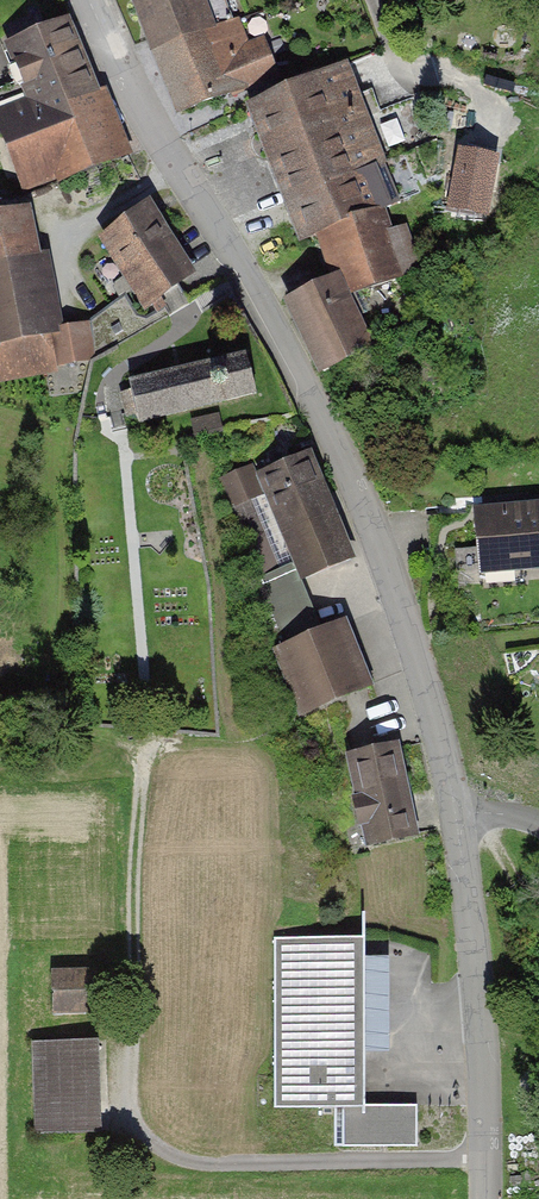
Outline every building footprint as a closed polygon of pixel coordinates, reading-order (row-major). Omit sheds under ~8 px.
[(181,114),(281,81),(257,13),(216,26),(206,0),(132,0),(181,114)] [(0,111),(0,138),(24,198),(132,154),(106,89),(98,92),(69,18),(2,45),(25,101),(0,111)] [(348,66),(247,104),(297,242),(321,233),(383,209),(396,204),(348,66)] [(459,147),(456,208),(493,210),(496,149),(459,147)] [(100,238),(145,312),(195,276),(149,205),(100,238)] [(0,214),(0,387),(58,379),(53,335),(61,332),(34,207),(0,214)] [(352,300),(407,279),(383,209),(321,233),(330,283),(342,277),(352,300)] [(286,302),(320,377),(375,350),(352,300),(342,277),(330,283),(286,302)] [(97,362),(90,329),(57,335),(64,368),(97,362)] [(125,382),(138,432),(179,422),(263,400),(250,350),(125,382)] [(252,468),(217,481),(279,648),(318,633),(301,588),(357,567),(315,455),(256,477),(252,468)] [(476,511),(482,572),(538,568),(538,507),(476,511)] [(279,648),(271,651),(295,716),(370,688),(346,623),(318,633),(279,648)] [(397,746),(347,756),(366,847),(416,836),(397,746)] [(362,937),(275,938),(277,1106),(299,1106),(363,1106),(362,937)] [(100,970),(52,971),(54,1013),(101,1012),(100,970)] [(98,1043),(32,1044),(34,1136),(100,1134),(98,1043)] [(299,1106),(300,1142),(415,1143),(414,1106),(299,1106)]
